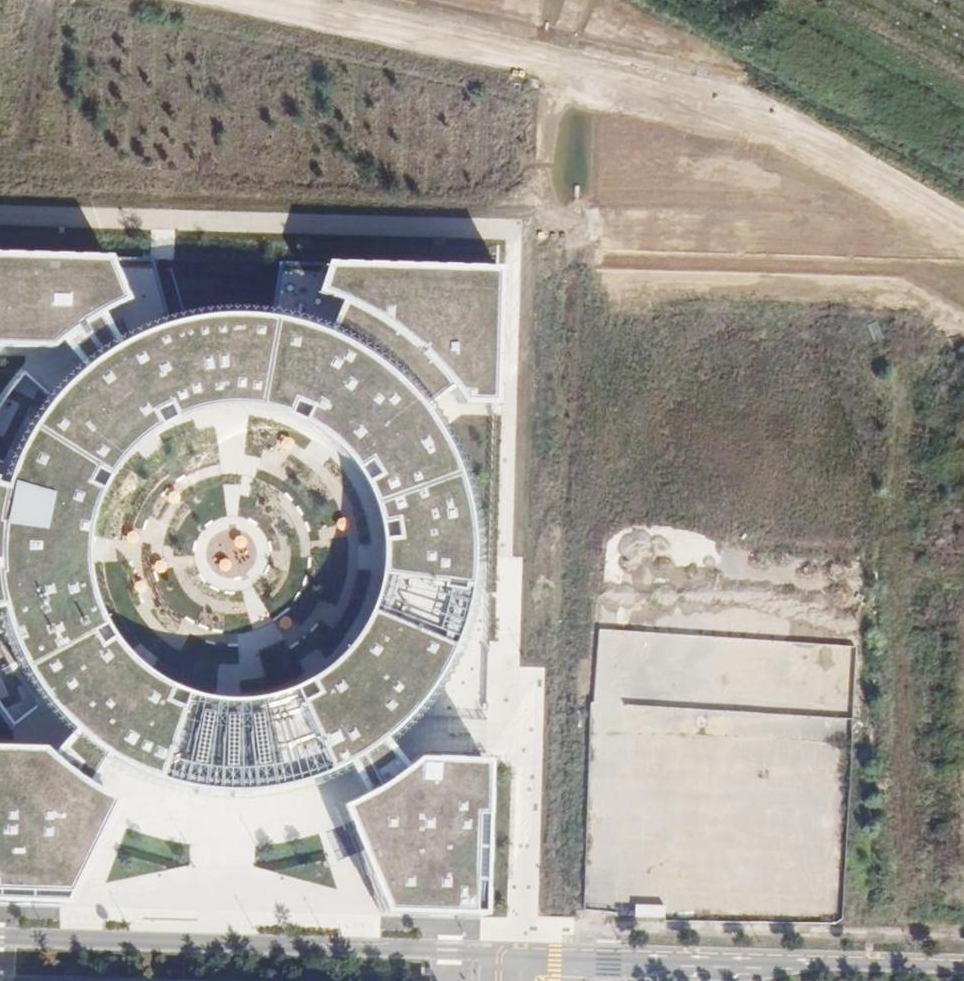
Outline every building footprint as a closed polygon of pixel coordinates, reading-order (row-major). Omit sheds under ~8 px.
[(0,254),(0,349),(40,350),(57,336),(76,320),(93,311),(123,297),(106,257),(0,254)] [(320,263),(311,289),(336,298),(396,335),(446,384),(454,393),(456,403),(492,403),(494,267),(320,263)] [(396,335),(336,298),(322,334),(342,344),(360,356),(383,374),(398,390),(413,407),(446,384),(396,335)] [(76,320),(57,336),(76,363),(93,350),(111,340),(93,311),(76,320)] [(67,727),(81,738),(94,747),(104,753),(161,776),(221,784),(281,777),(337,755),(354,745),(369,734),(419,680),(450,615),(459,543),(446,472),(413,407),(398,390),(383,374),(360,356),(342,344),(322,334),(252,314),(179,316),(111,340),(93,350),(76,363),(40,396),(13,437),(0,469),(0,623),(20,671),(67,727)] [(67,727),(41,756),(59,771),(84,787),(104,753),(94,747),(81,738),(67,727)] [(354,745),(337,755),(358,792),(380,781),(397,766),(369,734),(354,745)] [(32,745),(0,744),(0,904),(53,905),(104,797),(97,794),(84,787),(59,771),(41,756),(32,745)] [(482,917),(486,758),(408,755),(403,761),(397,766),(380,781),(358,792),(331,805),(377,914),(482,917)]
